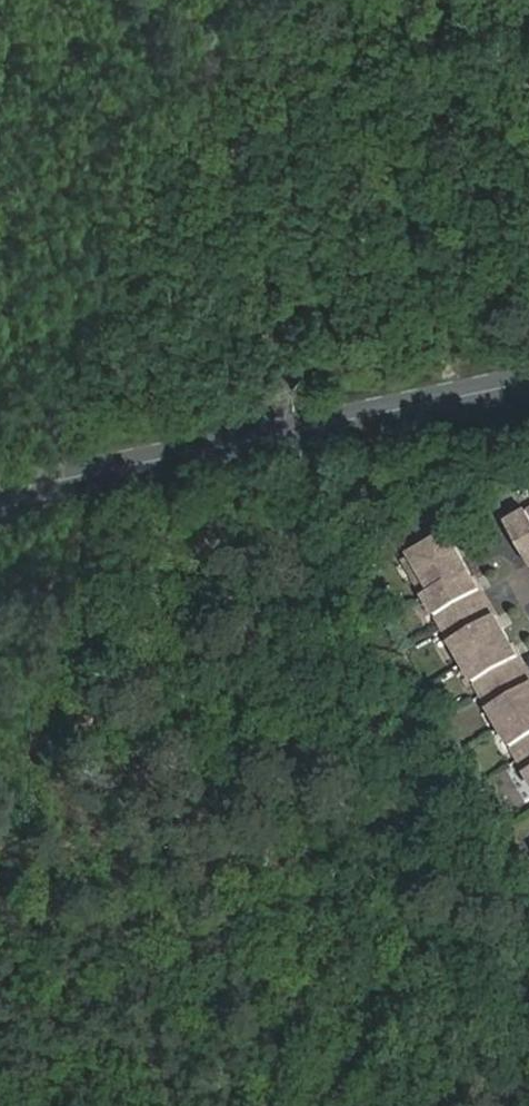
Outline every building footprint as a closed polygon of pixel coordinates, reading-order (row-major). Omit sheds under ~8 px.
[(510,522),(528,556),(528,512),(510,522)] [(441,539),(406,559),(427,595),(447,583),(439,570),(463,556),(456,543),(441,539)] [(471,569),(463,556),(439,570),(447,583),(471,569)] [(447,583),(427,595),(447,628),(466,616),(459,604),(483,590),(471,569),(447,583)] [(490,602),(483,590),(459,604),(466,616),(490,602)] [(497,615),(490,602),(466,616),(473,629),(497,615)] [(466,616),(447,628),(466,661),(509,636),(497,615),(473,629),(466,616)] [(509,636),(466,661),(485,694),(505,683),(497,670),(521,657),(509,636)] [(528,669),(522,657),(521,657),(497,670),(505,683),(528,669)] [(505,683),(512,695),(528,685),(528,669),(505,683)] [(485,694),(503,726),(528,712),(528,685),(512,695),(505,683),(485,694)] [(503,726),(522,759),(528,755),(528,712),(503,726)]
